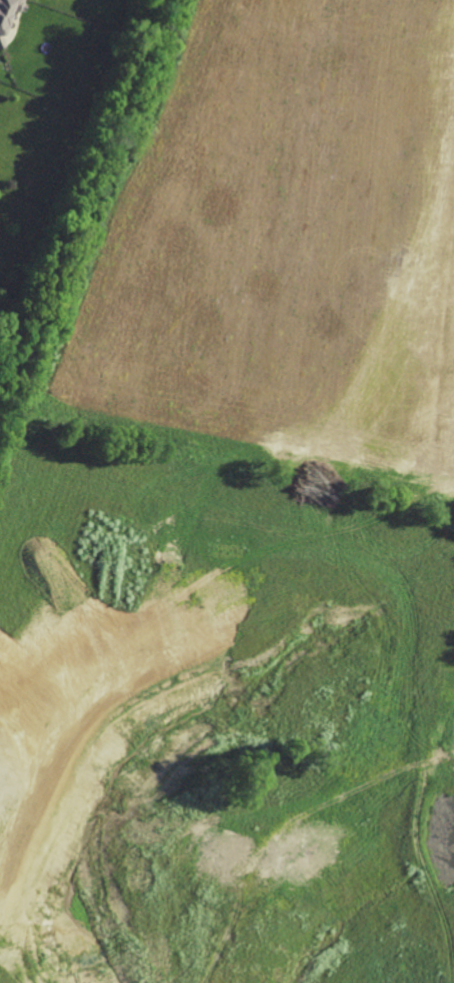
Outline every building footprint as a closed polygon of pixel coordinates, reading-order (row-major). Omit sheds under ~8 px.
[(6,46),(4,42),(11,15),(15,15),(25,11),(26,4),(25,0),(0,0),(0,49),(6,46)]
